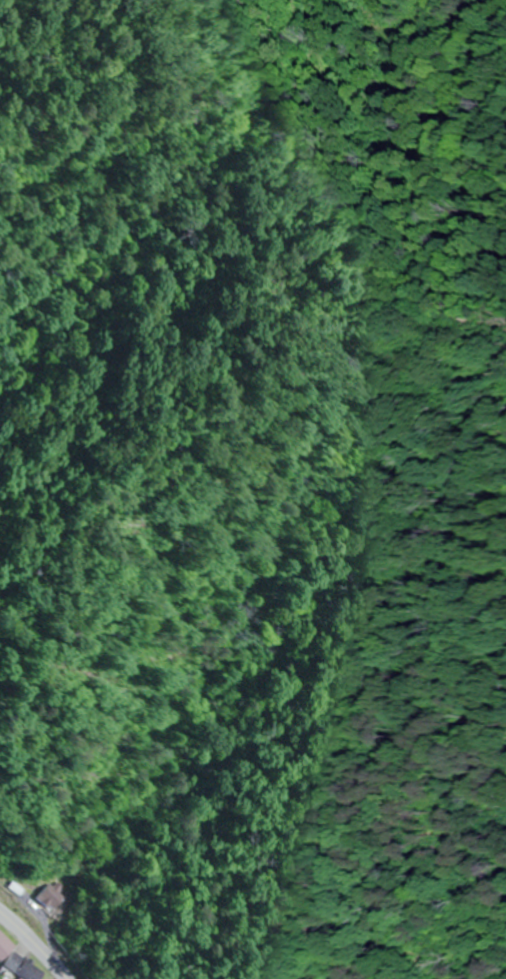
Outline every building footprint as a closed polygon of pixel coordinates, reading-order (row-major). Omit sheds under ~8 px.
[(34,894),(44,911),(69,895),(59,879),(34,894)] [(11,945),(0,933),(0,954),(11,945)] [(10,949),(0,964),(0,966),(21,978),(37,978),(42,970),(10,949)]
